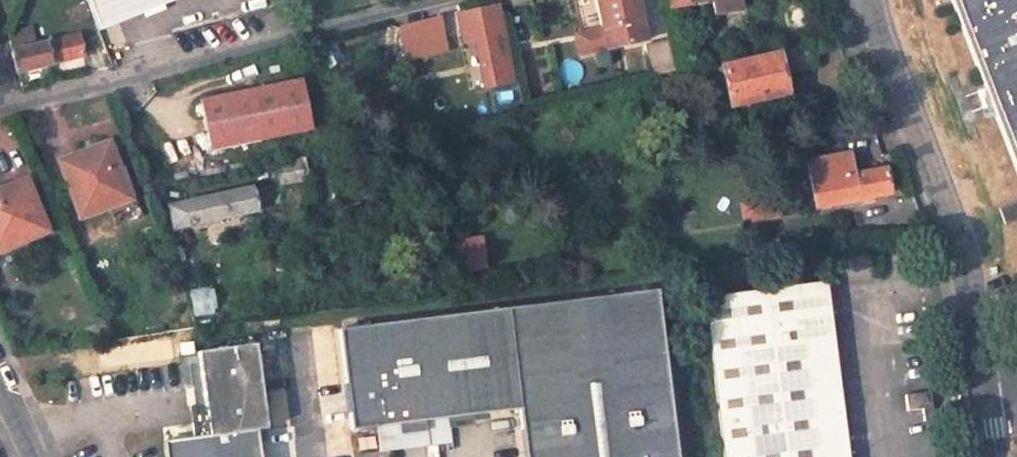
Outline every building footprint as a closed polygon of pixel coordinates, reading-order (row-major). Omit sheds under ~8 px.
[(647,39),(641,18),(634,19),(630,0),(597,0),(607,48),(647,39)] [(641,18),(638,0),(630,0),(634,19),(641,18)] [(1016,168),(1016,0),(953,0),(1016,168)] [(87,14),(83,3),(63,12),(66,22),(87,14)] [(515,80),(501,6),(462,12),(466,40),(478,38),(486,85),(515,80)] [(445,48),(439,18),(401,26),(405,51),(420,48),(419,45),(432,42),(434,50),(445,48)] [(82,55),(76,35),(33,46),(28,31),(8,37),(17,72),(82,55)] [(644,46),(652,77),(679,71),(672,40),(644,46)] [(782,73),(811,67),(805,44),(775,51),(776,56),(721,68),(723,81),(728,104),(746,100),(768,95),(785,91),(782,73)] [(686,72),(689,88),(723,81),(721,68),(720,64),(686,72)] [(311,128),(301,80),(201,100),(212,149),(311,128)] [(748,113),(771,107),(768,95),(746,100),(748,113)] [(844,150),(841,137),(814,143),(815,156),(844,150)] [(131,198),(109,143),(60,161),(80,217),(131,198)] [(889,192),(884,168),(852,174),(849,154),(808,162),(816,206),(889,192)] [(304,182),(300,161),(277,165),(281,186),(304,182)] [(26,180),(0,191),(0,249),(48,230),(26,180)] [(256,211),(251,188),(170,205),(173,227),(256,211)] [(1007,224),(1016,220),(1016,201),(1000,208),(1007,224)] [(872,228),(870,217),(857,219),(858,230),(872,228)] [(478,238),(456,239),(458,268),(480,267),(478,238)] [(824,281),(703,298),(723,456),(847,456),(824,281)] [(333,331),(345,431),(518,409),(524,456),(675,456),(654,292),(333,331)] [(254,344),(198,352),(208,420),(193,421),(195,437),(165,441),(167,456),(258,456),(254,429),(265,429),(254,344)] [(923,411),(932,410),(931,391),(906,394),(908,409),(923,408),(923,411)] [(924,420),(934,419),(932,410),(923,411),(924,420)]
